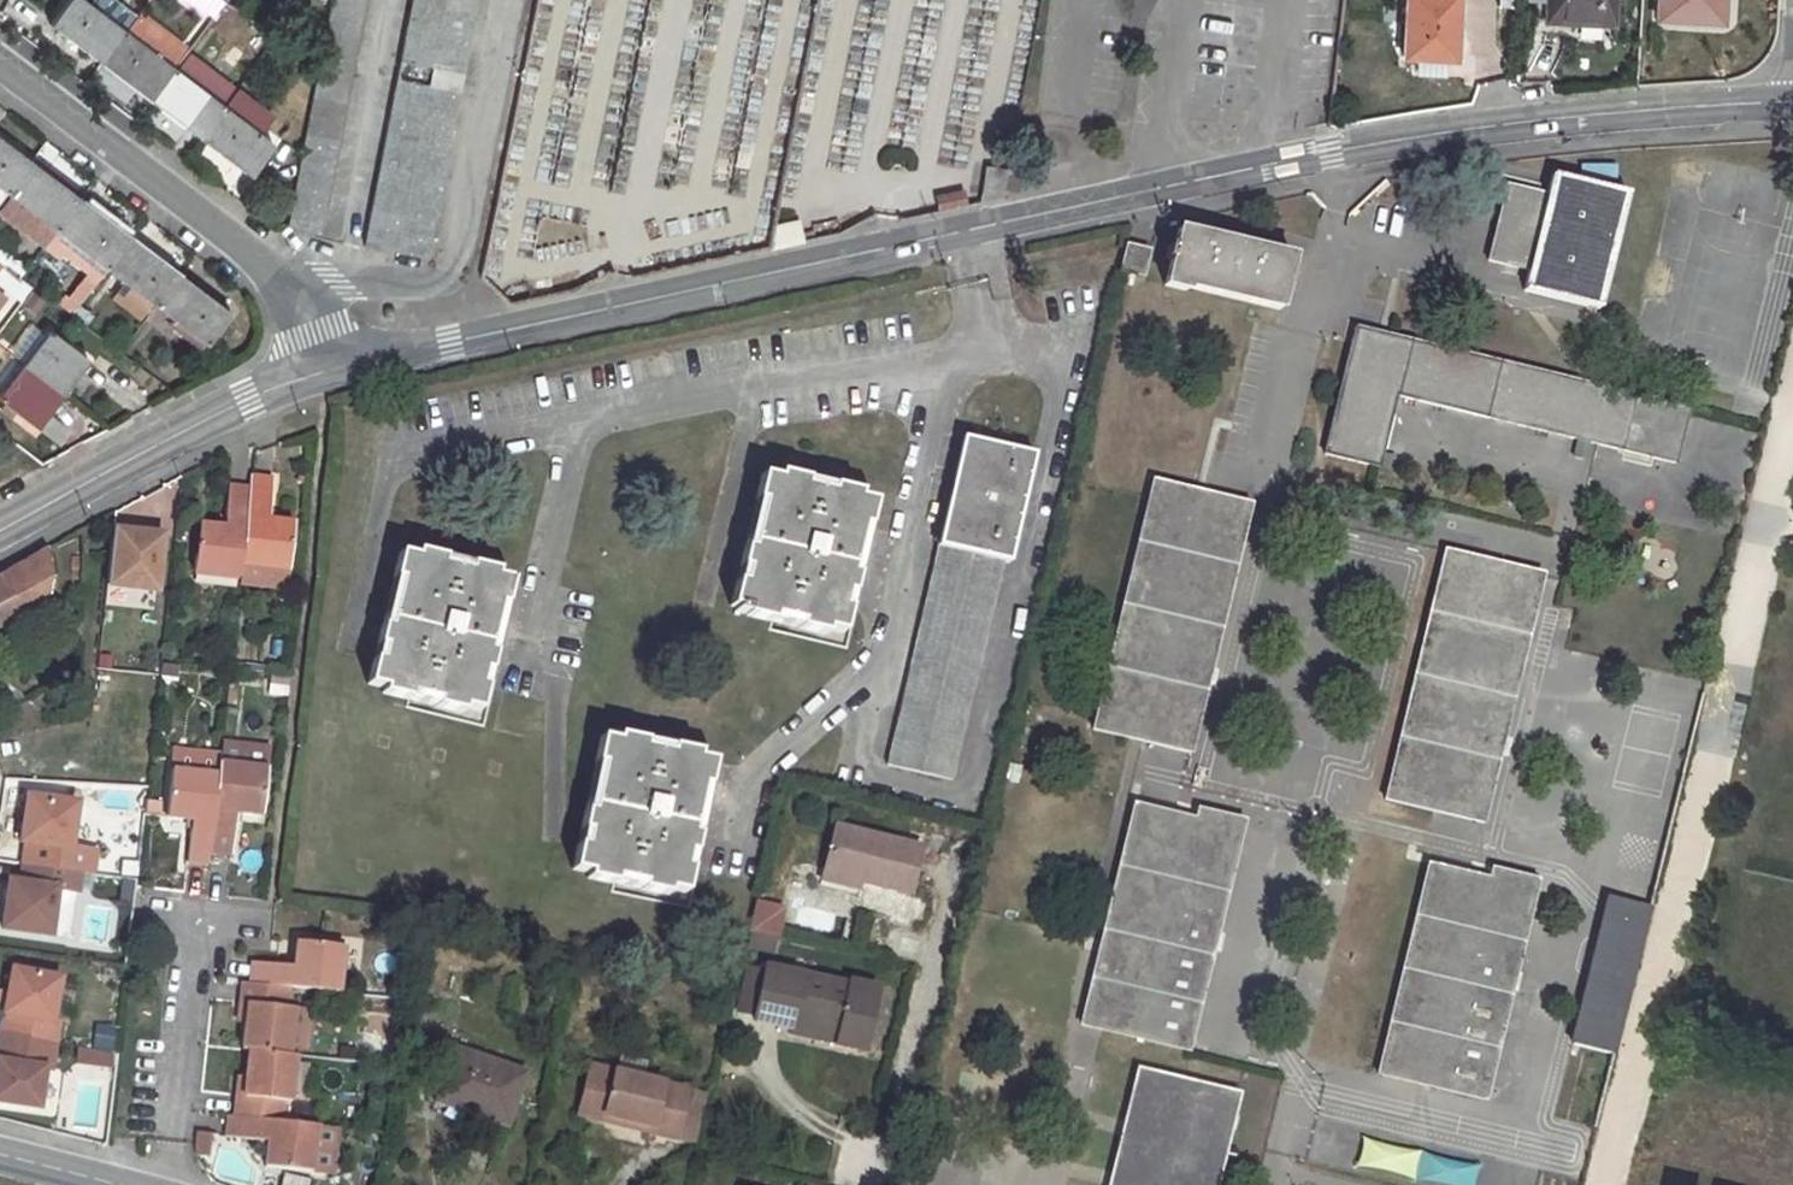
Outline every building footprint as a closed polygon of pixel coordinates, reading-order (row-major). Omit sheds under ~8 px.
[(48,24),(100,63),(124,32),(114,25),(82,0),(67,0),(48,24)] [(114,25),(122,14),(103,0),(82,0),(114,25)] [(213,19),(225,3),(220,0),(183,0),(213,19)] [(286,227),(321,234),(365,0),(330,0),(286,227)] [(365,247),(425,258),(476,0),(412,0),(365,247)] [(1402,55),(1452,57),(1456,0),(1406,0),(1402,55)] [(1544,21),(1613,24),(1614,0),(1545,0),(1544,21)] [(1655,26),(1718,30),(1720,0),(1657,0),(1655,26)] [(124,32),(100,63),(151,101),(174,71),(171,68),(180,56),(137,23),(128,34),(124,32)] [(174,71),(151,101),(201,140),(224,108),(216,102),(225,89),(188,60),(178,73),(174,71)] [(224,108),(201,140),(249,176),(273,145),(224,108)] [(6,194),(31,162),(0,138),(0,189),(6,194)] [(31,162),(6,194),(56,232),(81,200),(31,162)] [(1547,197),(1507,189),(1489,261),(1530,270),(1525,291),(1600,309),(1626,196),(1554,177),(1547,197)] [(81,200),(56,232),(106,269),(131,238),(81,200)] [(1228,242),(1179,230),(1174,249),(1168,248),(1165,260),(1169,261),(1164,287),(1185,291),(1186,287),(1277,310),(1289,258),(1240,246),(1243,237),(1228,235),(1228,242)] [(131,238),(106,269),(156,307),(180,275),(131,238)] [(1147,253),(1123,247),(1118,271),(1124,272),(1121,283),(1130,286),(1133,275),(1143,277),(1147,253)] [(180,275),(156,307),(207,346),(232,315),(180,275)] [(1687,410),(1355,330),(1326,454),(1376,468),(1395,394),(1675,462),(1687,410)] [(49,331),(23,366),(63,396),(89,360),(49,331)] [(0,397),(0,401),(38,429),(63,396),(23,366),(0,397)] [(962,440),(886,767),(952,783),(1005,561),(1008,562),(1033,457),(962,440)] [(873,502),(857,499),(859,494),(778,475),(777,480),(762,477),(731,609),(746,613),(745,617),(825,636),(826,631),(842,634),(873,502)] [(292,525),(267,522),(271,479),(250,477),(249,489),(241,566),(287,572),(292,525)] [(1250,505),(1152,482),(1094,730),(1189,754),(1250,505)] [(198,526),(193,572),(240,576),(241,566),(249,489),(226,488),(221,528),(198,526)] [(162,538),(112,532),(106,588),(156,594),(162,538)] [(1667,575),(1673,550),(1657,547),(1652,572),(1667,575)] [(0,578),(0,635),(46,609),(45,552),(0,578)] [(399,555),(368,684),(383,688),(382,695),(463,713),(464,709),(478,712),(510,582),(493,578),(495,572),(417,553),(415,560),(399,555)] [(1543,578),(1445,554),(1387,799),(1483,823),(1543,578)] [(287,572),(241,566),(240,576),(239,584),(285,590),(287,572)] [(1700,695),(1662,685),(1556,1116),(1598,1127),(1702,695),(1700,695)] [(712,763),(696,759),(698,754),(617,736),(616,742),(600,738),(572,871),(589,873),(587,880),(667,895),(667,891),(684,894),(712,763)] [(221,756),(210,852),(231,856),(235,813),(260,816),(266,750),(222,745),(221,756)] [(174,750),(165,817),(191,820),(187,862),(209,864),(210,852),(221,756),(174,750)] [(70,851),(77,806),(27,799),(20,844),(26,846),(23,868),(80,876),(92,877),(96,854),(70,851)] [(1133,806),(1081,1024),(1189,1051),(1243,822),(1198,811),(1195,822),(1133,806)] [(920,846),(833,826),(823,868),(860,876),(859,883),(909,895),(920,846)] [(1537,883),(1492,871),(1489,882),(1429,867),(1378,1074),(1485,1100),(1537,883)] [(50,938),(56,892),(77,895),(80,876),(23,868),(21,885),(9,884),(2,931),(50,938)] [(820,882),(857,890),(859,883),(860,876),(823,868),(820,882)] [(780,912),(754,905),(748,932),(774,938),(780,912)] [(251,962),(248,983),(291,988),(338,994),(342,947),(296,942),(294,966),(251,962)] [(753,1016),(752,1022),(791,1030),(793,1021),(839,1032),(836,1045),(863,1051),(878,990),(851,983),(850,987),(765,967),(764,973),(753,1016)] [(764,973),(745,968),(734,1012),(753,1016),(764,973)] [(58,1026),(51,1024),(60,981),(12,972),(7,997),(4,1011),(0,1036),(36,1042),(55,1046),(58,1026)] [(243,983),(241,1003),(247,1003),(245,1021),(242,1050),(248,1051),(290,1055),(295,1009),(289,1009),(291,988),(248,983),(243,983)] [(241,1003),(239,1021),(245,1021),(247,1003),(241,1003)] [(791,1030),(789,1036),(836,1046),(836,1045),(839,1032),(793,1021),(791,1030)] [(44,1070),(32,1068),(36,1042),(0,1036),(0,1037),(0,1105),(39,1111),(44,1070)] [(456,1049),(437,1101),(505,1126),(523,1073),(456,1049)] [(236,1098),(234,1117),(283,1122),(285,1103),(290,1104),(295,1056),(290,1055),(248,1051),(245,1081),(243,1098),(236,1098)] [(590,1067),(579,1113),(676,1137),(688,1090),(590,1067)] [(1109,1184),(1217,1184),(1239,1095),(1137,1070),(1109,1184)] [(238,1080),(236,1098),(243,1098),(245,1081),(238,1080)] [(688,1090),(676,1137),(692,1142),(703,1094),(688,1090)] [(229,1116),(227,1138),(267,1143),(265,1167),(313,1172),(317,1126),(283,1122),(234,1117),(229,1116)] [(1328,1122),(1320,1163),(1409,1184),(1537,1184),(1539,1174),(1328,1122)]
